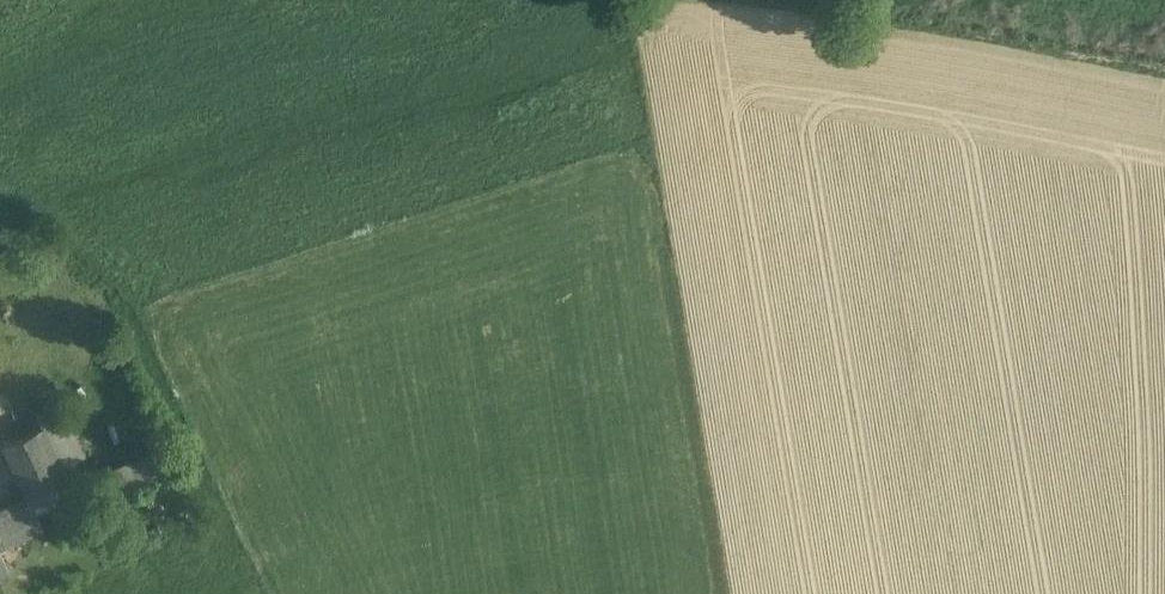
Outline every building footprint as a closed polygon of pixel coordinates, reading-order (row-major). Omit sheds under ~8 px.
[(43,425),(63,467),(86,456),(61,403),(38,414),(43,425)] [(43,425),(4,443),(28,494),(28,495),(32,502),(55,491),(71,483),(63,467),(43,425)] [(94,473),(108,501),(126,493),(171,472),(158,443),(94,473)] [(55,491),(32,502),(38,514),(61,503),(55,491)] [(32,502),(28,495),(28,494),(1,507),(17,540),(44,527),(38,514),(32,502)] [(0,508),(0,548),(17,540),(1,507),(0,508)] [(10,570),(0,551),(0,575),(10,570)]
